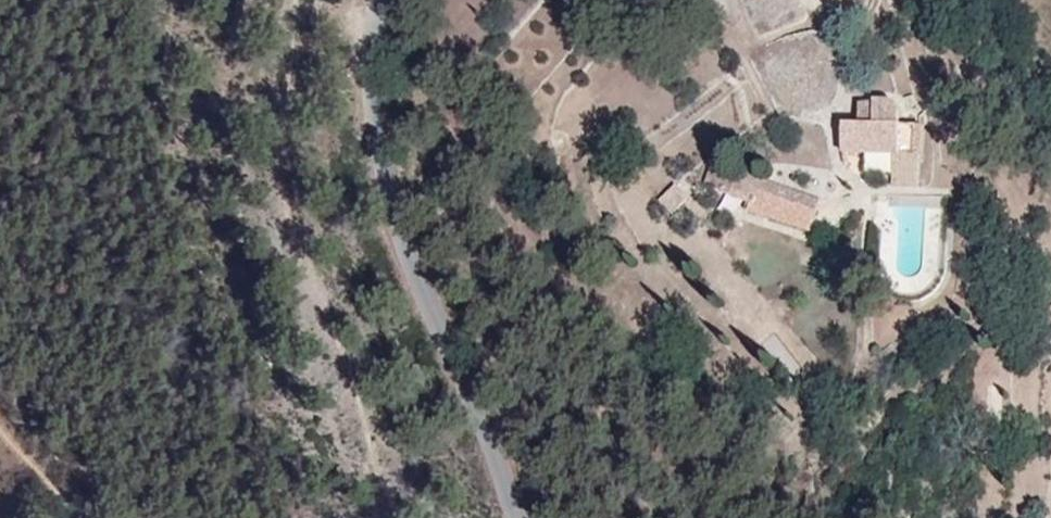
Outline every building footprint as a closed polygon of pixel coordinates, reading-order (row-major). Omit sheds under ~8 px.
[(945,116),(844,120),(842,151),(944,163),(945,116)] [(836,201),(768,179),(748,222),(824,249),(836,201)] [(674,184),(655,199),(669,215),(687,199),(674,184)]
